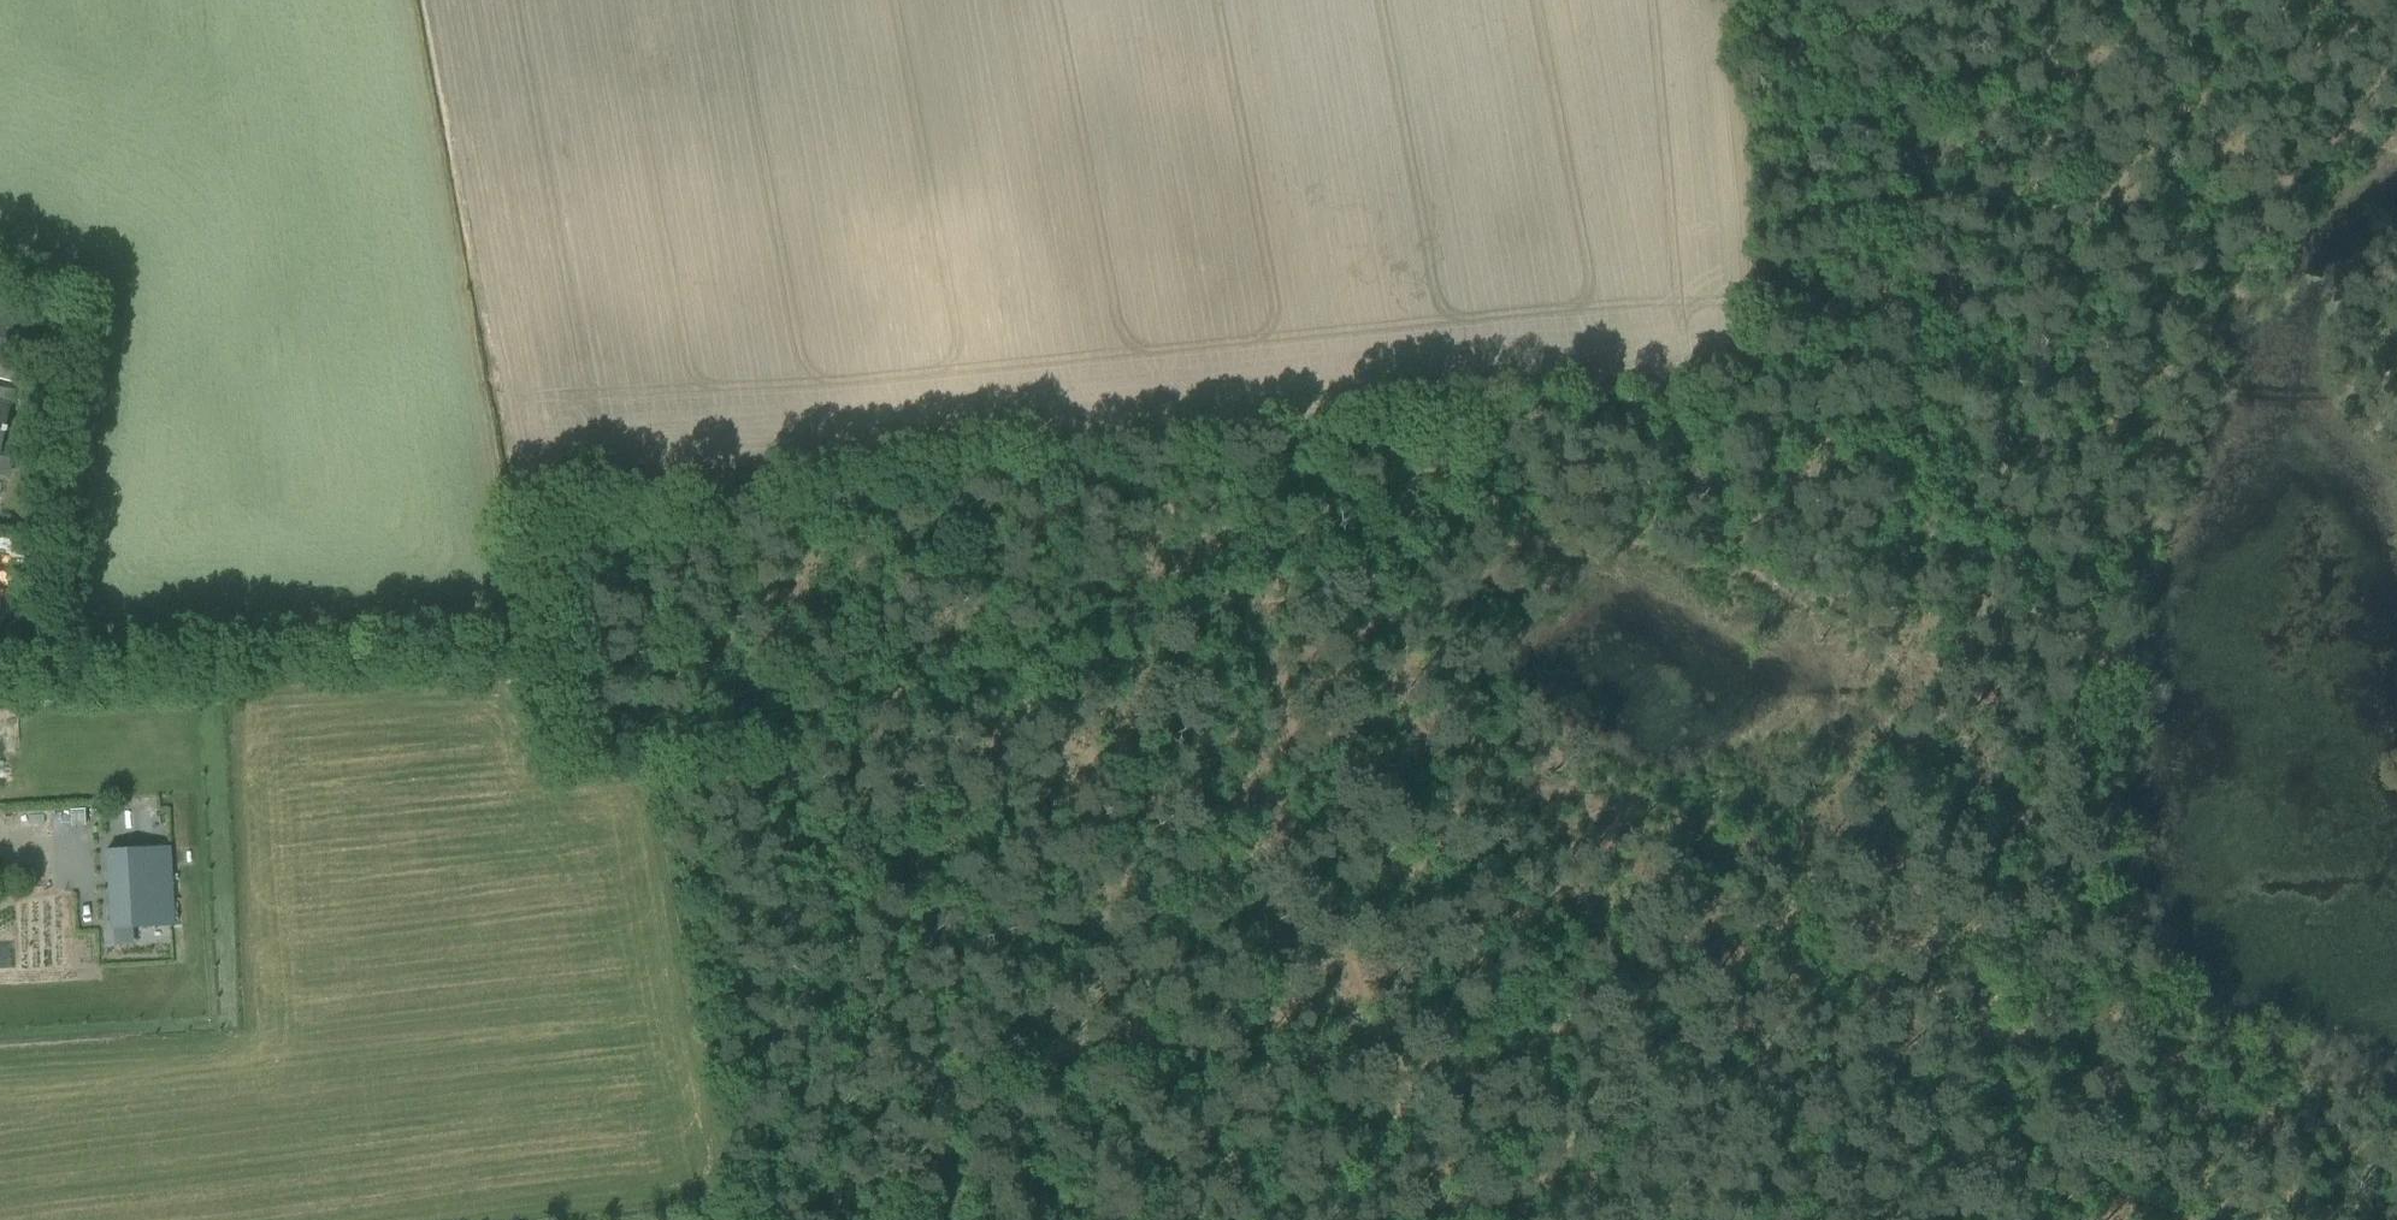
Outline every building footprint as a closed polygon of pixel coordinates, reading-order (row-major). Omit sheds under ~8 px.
[(19,386),(24,368),(22,367),(26,350),(29,350),(31,344),(28,344),(33,324),(0,316),(0,380),(19,386)] [(1,432),(4,433),(5,427),(3,426),(7,409),(9,409),(14,391),(0,388),(0,438),(1,432)] [(84,806),(69,806),(70,825),(85,824),(84,806)] [(110,925),(111,928),(174,925),(169,847),(106,851),(110,909),(110,925)]
